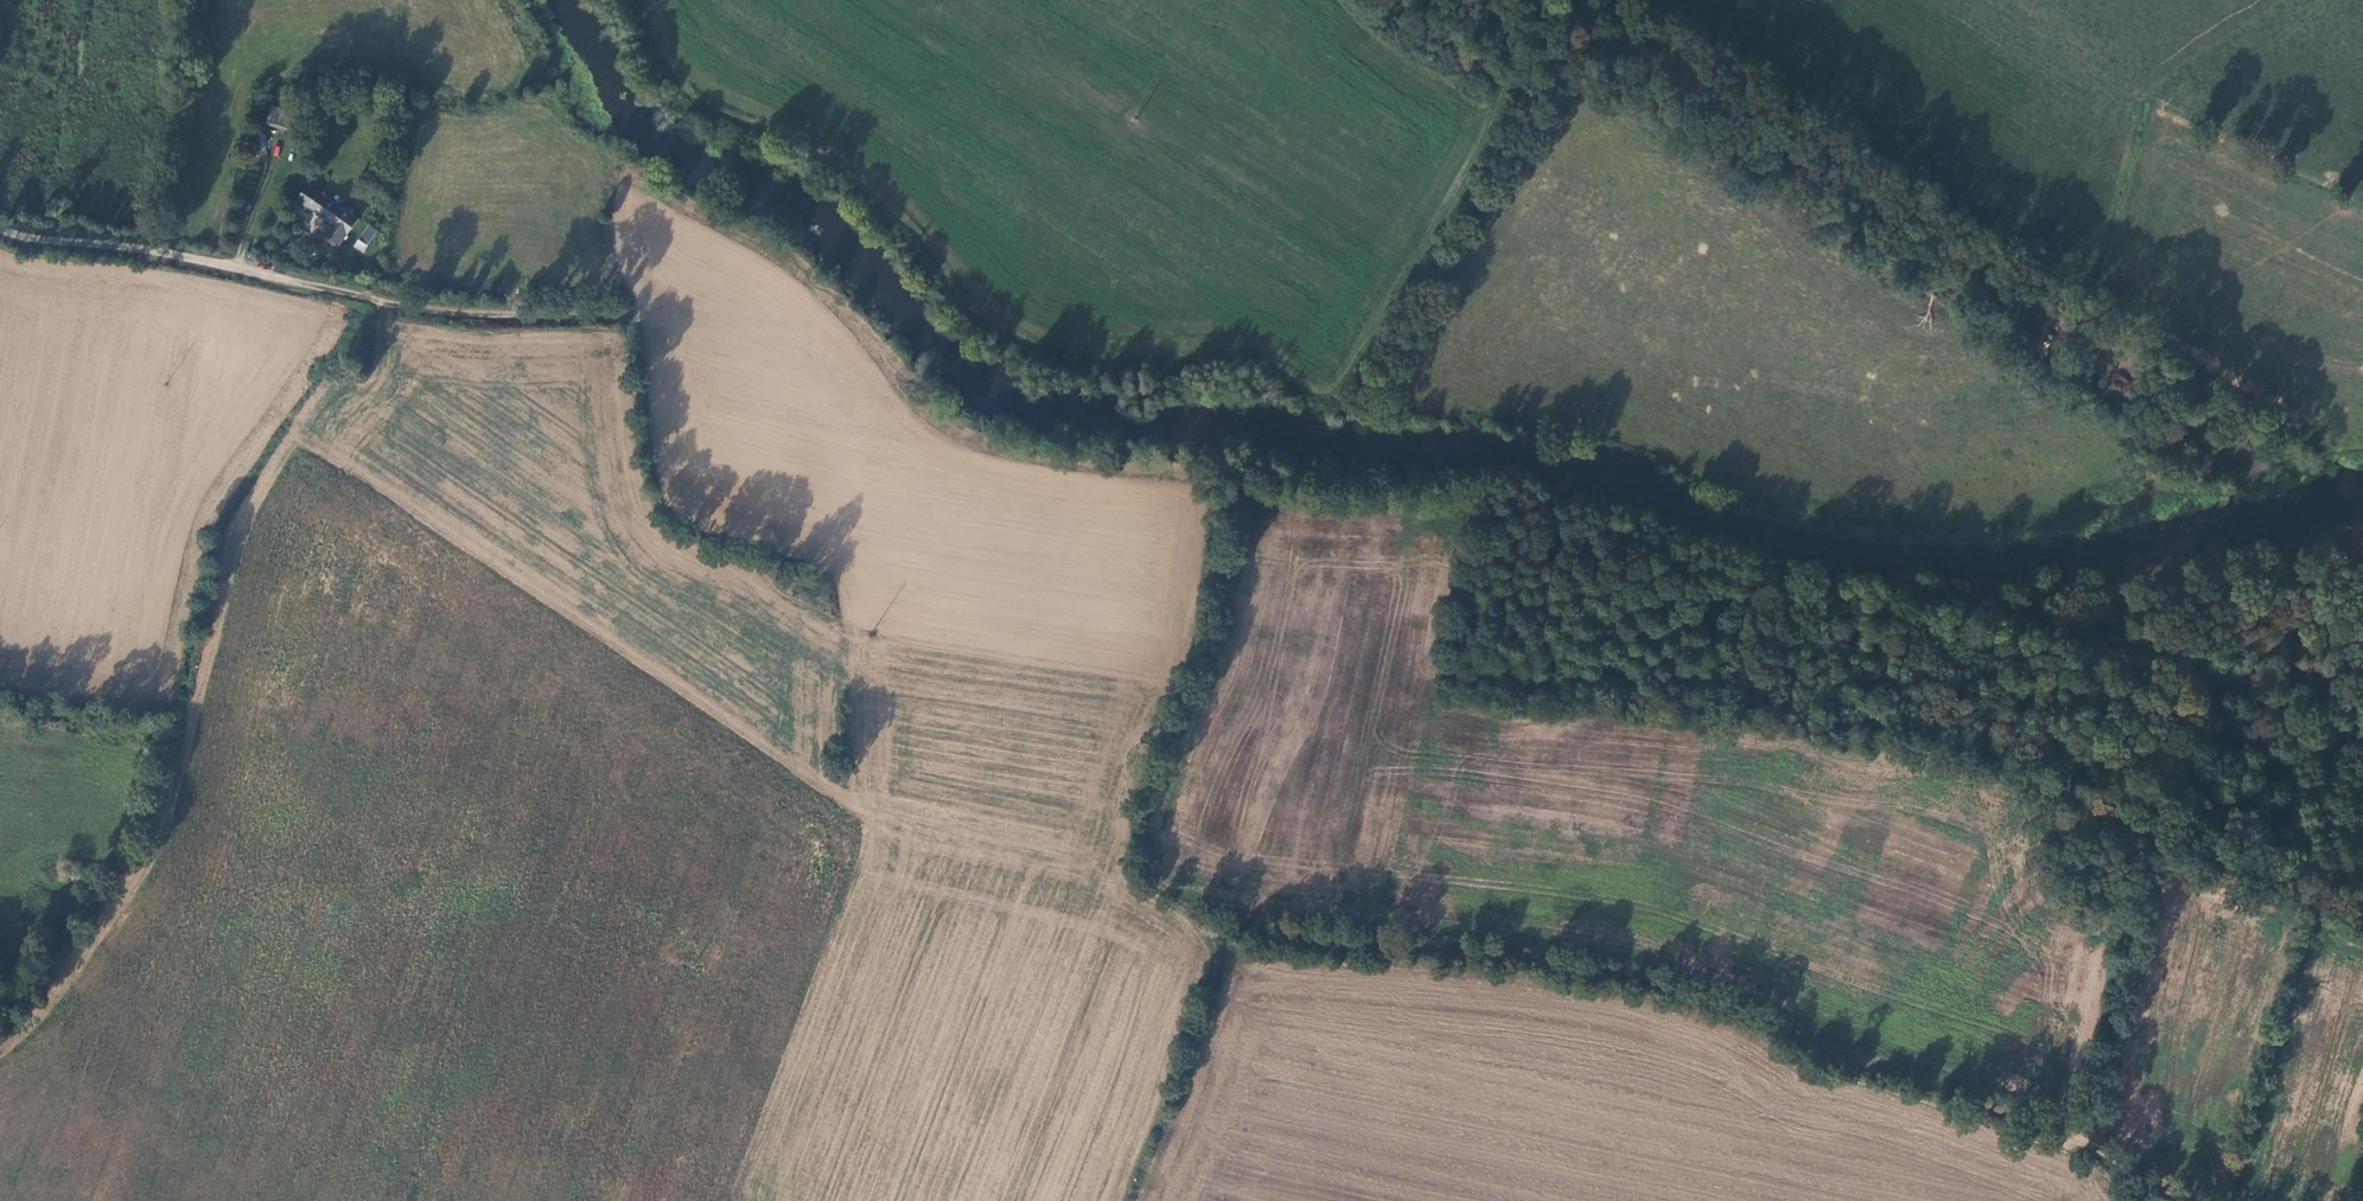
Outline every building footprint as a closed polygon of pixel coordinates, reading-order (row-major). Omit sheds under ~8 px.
[(266,125),(288,129),(292,110),(270,106),(266,125)] [(341,247),(360,219),(309,186),(300,201),(334,225),(328,235),(329,239),(341,247)] [(366,224),(354,247),(364,253),(377,229),(366,224)]
